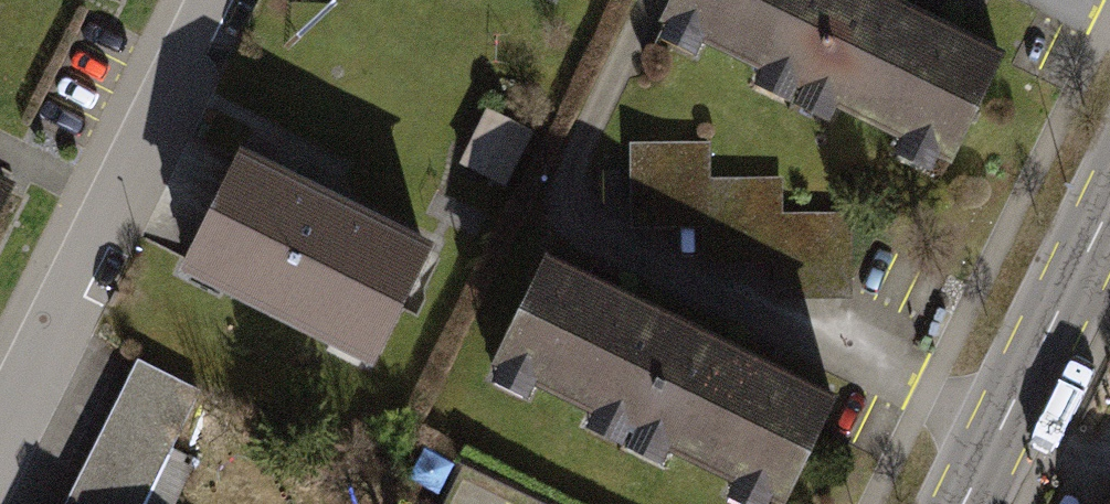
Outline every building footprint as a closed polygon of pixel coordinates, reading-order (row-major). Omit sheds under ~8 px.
[(114,12),(121,0),(90,0),(114,12)] [(841,0),(670,0),(669,4),(679,9),(667,33),(702,50),(708,38),(770,67),(763,81),(785,92),(793,75),(803,80),(841,0)] [(891,0),(841,0),(803,80),(813,84),(804,101),(832,114),(840,97),(908,129),(899,149),(929,163),(940,142),(956,150),(1003,54),(891,0)] [(488,107),(464,158),(508,178),(532,127),(488,107)] [(705,145),(635,146),(636,218),(708,217),(709,254),(779,253),(780,291),(850,290),(849,215),(780,216),(779,180),(706,181),(705,145)] [(238,173),(191,271),(371,359),(419,261),(238,173)] [(636,424),(683,326),(540,258),(497,347),(507,352),(496,376),(530,393),(536,381),(599,410),(592,424),(621,438),(629,421),(636,424)] [(683,326),(636,424),(641,427),(633,445),(659,457),(668,440),(738,473),(728,493),(752,503),(760,503),(769,486),(786,494),(832,398),(683,326)] [(203,401),(140,370),(74,503),(152,503),(203,401)]
